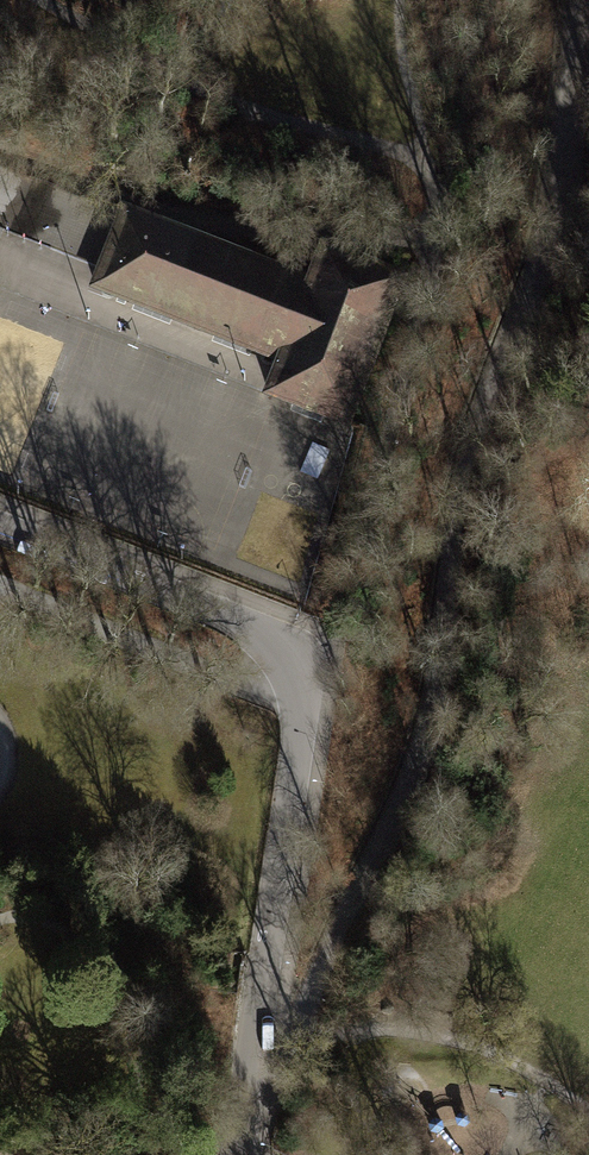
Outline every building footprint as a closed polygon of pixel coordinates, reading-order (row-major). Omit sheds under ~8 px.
[(144,14),(162,20),(168,0),(149,0),(144,14)] [(123,218),(0,168),(0,228),(103,268),(123,218)] [(311,289),(125,216),(123,218),(103,268),(96,286),(263,352),(282,360),(269,396),(346,425),(390,317),(365,307),(377,277),(325,255),(311,289)] [(402,286),(377,277),(365,307),(390,317),(402,286)]
